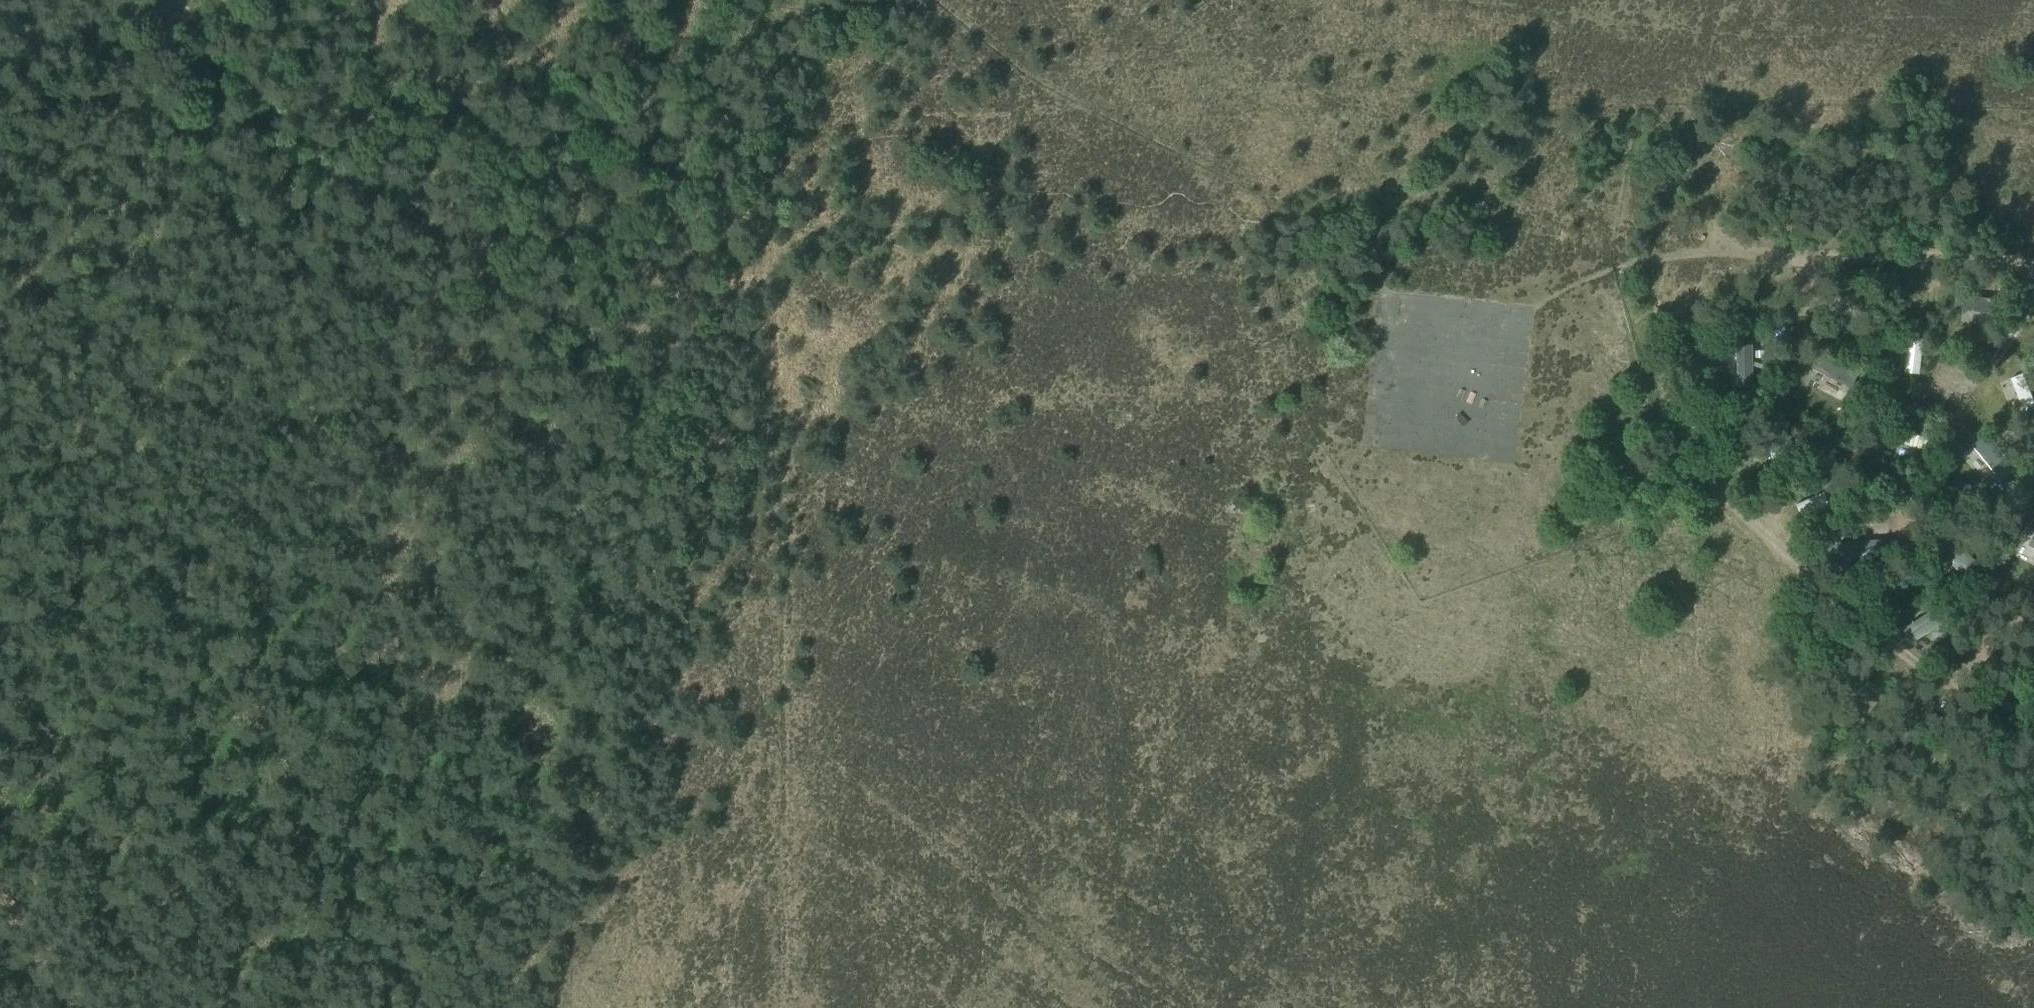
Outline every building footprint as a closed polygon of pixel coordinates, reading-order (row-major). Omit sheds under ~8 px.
[(1913,367),(1921,333),(1907,329),(1899,363),(1913,367)] [(1751,338),(1730,335),(1727,357),(1748,360),(1751,338)] [(1984,358),(1985,350),(1973,349),(1972,357),(1984,358)] [(1873,364),(1881,362),(1879,354),(1871,356),(1873,364)] [(1890,426),(1891,437),(1917,435),(1917,424),(1890,426)] [(1932,439),(1930,447),(1939,449),(1941,441),(1932,439)] [(1818,442),(1808,444),(1810,452),(1820,450),(1818,442)] [(1832,509),(1835,516),(1843,512),(1840,505),(1832,509)] [(1984,561),(1994,569),(2000,563),(1991,554),(1984,561)]
